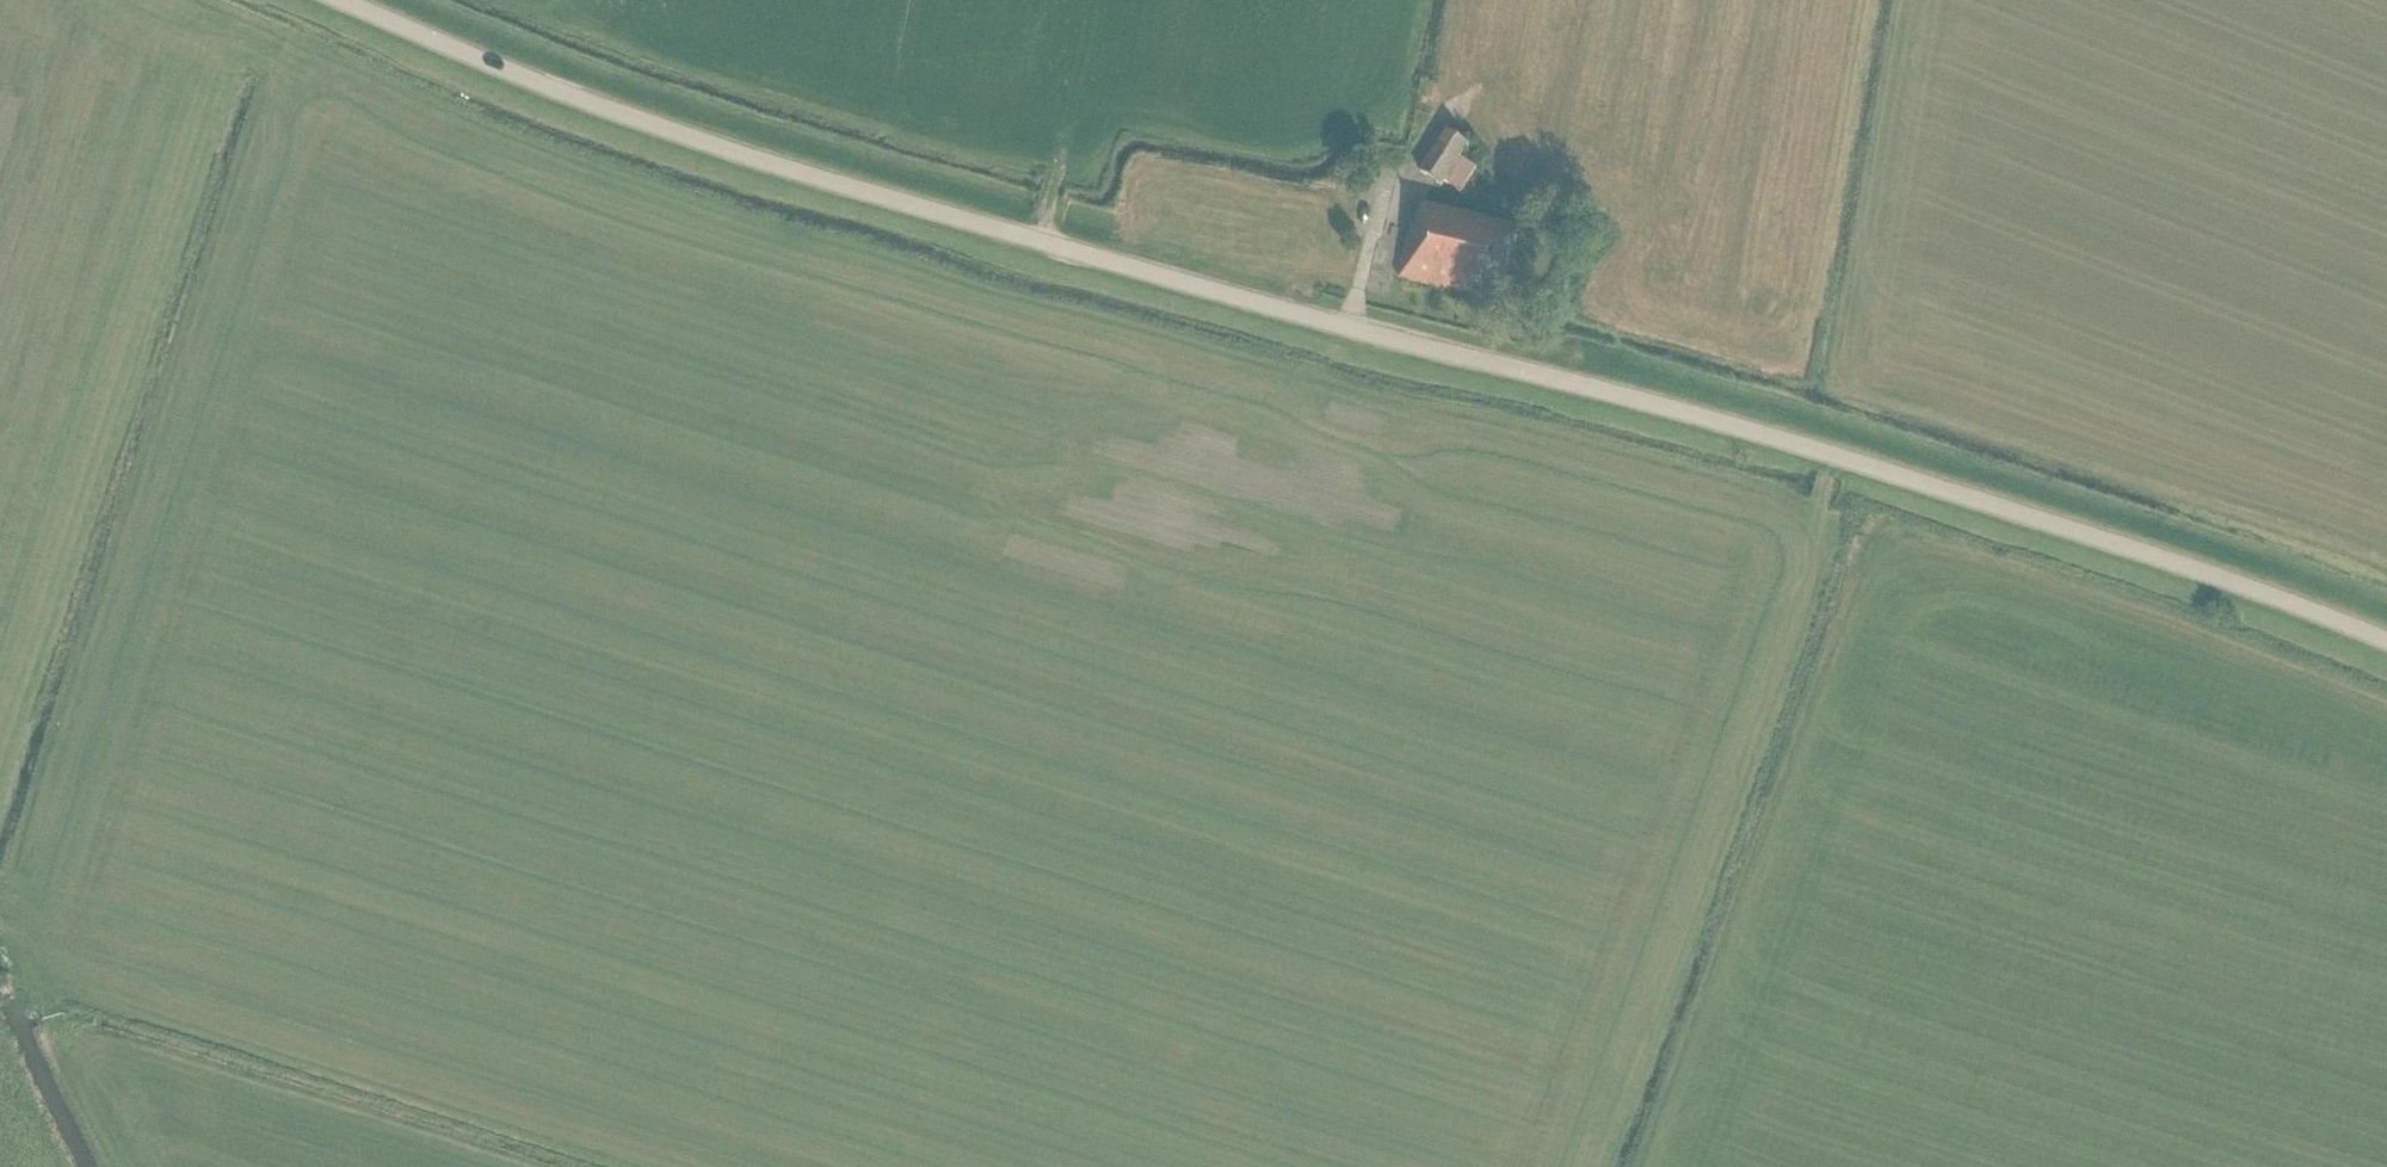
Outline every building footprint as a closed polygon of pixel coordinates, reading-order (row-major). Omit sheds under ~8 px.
[(1459,160),(1469,144),(1447,130),(1419,172),(1442,186),(1444,182),(1461,193),(1476,171),(1459,160)] [(1502,295),(1519,226),(1422,202),(1416,224),(1412,223),(1399,278),(1473,296),(1475,289),(1502,295)]
